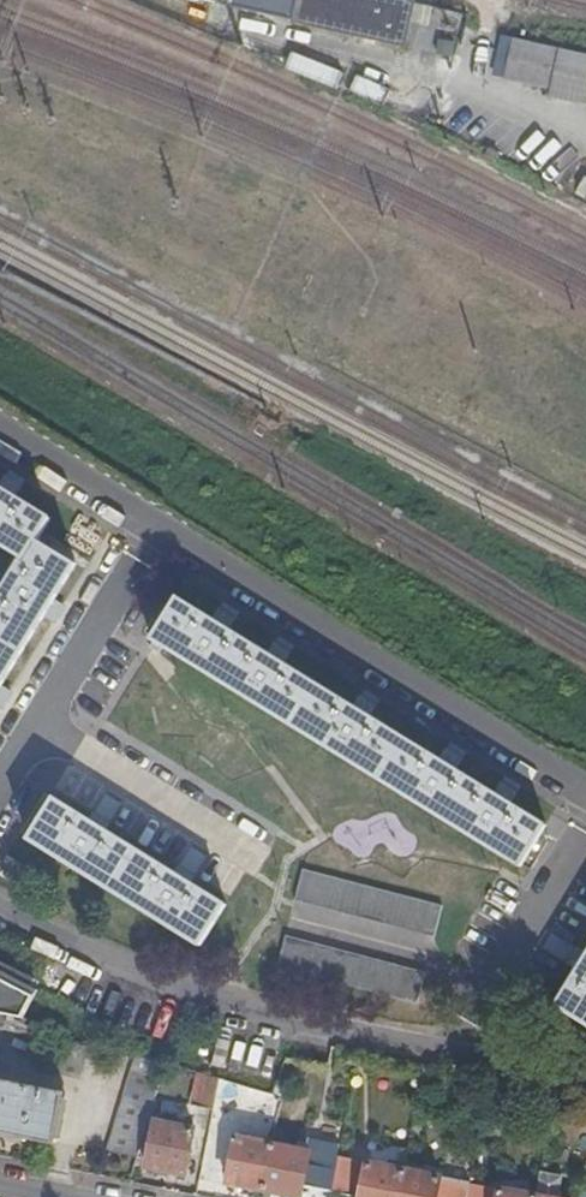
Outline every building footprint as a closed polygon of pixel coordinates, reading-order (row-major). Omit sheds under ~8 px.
[(395,0),(197,0),(409,48),(419,5),(395,0)] [(514,37),(504,75),(552,87),(550,95),(585,104),(585,54),(514,37)] [(294,72),(339,91),(347,75),(302,57),(294,72)] [(394,96),(367,82),(359,97),(386,110),(394,96)] [(23,560),(0,598),(0,708),(9,693),(1,688),(44,618),(53,623),(62,608),(54,602),(76,567),(37,542),(50,522),(15,500),(20,491),(5,481),(0,489),(0,546),(23,560)] [(546,828),(178,601),(152,641),(521,868),(546,828)] [(226,907),(54,801),(29,841),(200,947),(226,907)] [(440,904),(300,868),(292,899),(432,936),(440,904)] [(423,971),(283,934),(275,966),(414,1003),(423,971)] [(557,1007),(585,1025),(585,960),(557,1007)] [(20,1034),(36,991),(30,988),(33,983),(0,964),(0,1030),(20,1034)] [(109,1151),(138,1160),(166,1065),(167,1063),(137,1057),(109,1151)] [(197,1099),(216,1103),(221,1080),(202,1075),(197,1099)] [(241,1102),(244,1087),(221,1080),(216,1103),(213,1121),(229,1124),(233,1100),(241,1102)] [(56,1143),(66,1095),(0,1081),(0,1132),(56,1143)] [(536,1089),(521,1086),(517,1105),(533,1108),(536,1089)] [(194,1130),(156,1123),(148,1168),(186,1175),(194,1130)] [(265,1190),(274,1145),(236,1138),(228,1183),(265,1190)] [(274,1145),(265,1190),(299,1196),(302,1196),(310,1152),(274,1145)] [(338,1158),(336,1164),(331,1193),(351,1196),(354,1196),(360,1162),(338,1158)] [(331,1193),(336,1164),(317,1160),(312,1190),(331,1193)] [(404,1171),(368,1164),(361,1196),(400,1196),(404,1171)] [(404,1171),(400,1196),(468,1196),(471,1184),(404,1171)]
